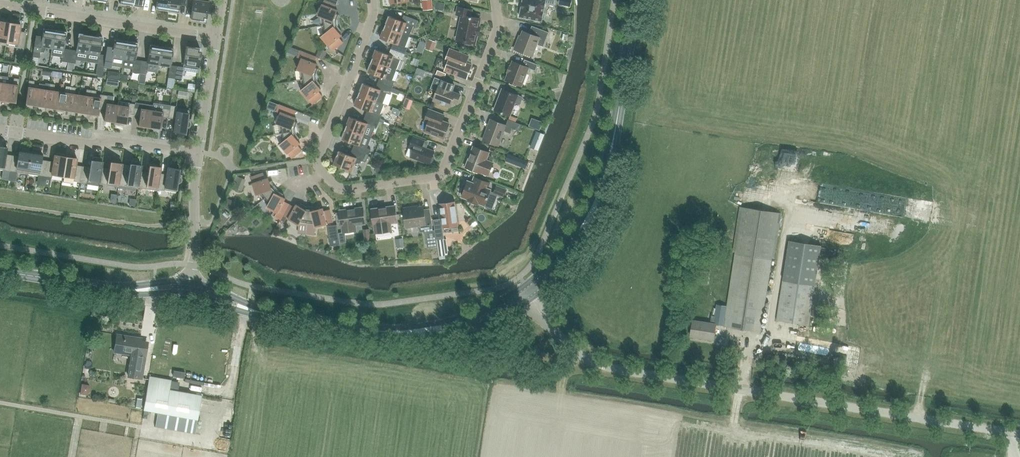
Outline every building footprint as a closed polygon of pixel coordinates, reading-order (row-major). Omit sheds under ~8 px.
[(167,11),(169,0),(157,0),(155,9),(167,11)] [(167,11),(178,13),(180,3),(186,4),(187,0),(169,0),(167,11)] [(203,17),(206,18),(209,2),(196,0),(193,0),(190,18),(203,20),(203,17)] [(339,15),(336,14),(337,10),(335,9),(337,3),(328,0),(324,0),(322,5),(322,4),(318,16),(320,17),(321,26),(337,23),(336,22),(337,21),(337,20),(339,15)] [(424,10),(432,9),(432,0),(422,0),(424,10)] [(519,17),(535,20),(541,21),(542,20),(544,18),(545,14),(543,11),(545,4),(554,6),(555,0),(523,0),(519,17)] [(445,3),(436,1),(435,9),(444,11),(445,3)] [(471,45),(472,43),(475,43),(480,19),(470,17),(472,10),(458,7),(456,14),(461,15),(456,39),(464,41),(463,43),(471,45)] [(389,16),(385,27),(409,37),(413,26),(416,27),(418,21),(406,16),(404,22),(389,16)] [(9,22),(7,22),(8,20),(0,19),(0,44),(6,45),(9,22)] [(11,23),(9,22),(6,45),(17,47),(23,48),(26,34),(19,33),(20,24),(18,24),(19,22),(11,20),(11,23)] [(343,42),(339,37),(341,36),(339,33),(341,31),(338,26),(337,25),(337,24),(337,23),(321,26),(323,35),(321,36),(328,46),(329,46),(333,50),(343,42)] [(409,37),(385,27),(380,38),(395,44),(393,50),(405,54),(408,48),(405,47),(409,37)] [(52,48),(55,30),(43,28),(40,45),(34,44),(32,56),(39,57),(40,51),(43,52),(46,48),(52,48)] [(518,40),(514,49),(532,56),(537,44),(543,46),(549,32),(536,28),(534,35),(523,31),(519,40),(518,40)] [(61,61),(68,62),(70,49),(64,48),(66,31),(55,30),(52,48),(51,55),(62,57),(61,61)] [(76,50),(70,49),(68,62),(75,63),(75,60),(86,61),(87,54),(90,35),(79,33),(76,50)] [(97,66),(103,68),(105,55),(99,54),(102,37),(90,35),(87,54),(86,61),(97,63),(97,66)] [(123,59),(126,41),(114,39),(112,56),(105,55),(103,68),(110,69),(112,58),(123,59)] [(139,73),(141,60),(135,59),(137,42),(126,41),(123,59),(122,67),(133,69),(132,72),(139,73)] [(157,73),(158,65),(161,46),(150,44),(147,61),(141,60),(139,73),(146,74),(146,71),(157,73)] [(173,48),(161,46),(158,65),(169,67),(168,77),(175,79),(176,66),(170,65),(173,48)] [(183,67),(176,66),(175,79),(181,80),(183,70),(198,73),(201,51),(198,51),(199,48),(186,46),(183,67)] [(327,51),(319,48),(316,56),(324,59),(327,51)] [(466,62),(469,56),(450,49),(445,62),(448,63),(445,70),(466,79),(472,65),(466,62)] [(403,61),(405,54),(393,50),(391,56),(376,50),(372,61),(389,68),(393,57),(403,61)] [(316,75),(318,69),(316,68),(317,64),(314,63),(316,57),(300,51),(297,57),(301,59),(297,70),(299,71),(301,79),(316,77),(316,75)] [(525,60),(522,65),(513,61),(506,80),(521,86),(528,68),(535,71),(538,65),(525,60)] [(389,68),(372,61),(367,72),(382,78),(380,83),(392,88),(395,81),(392,81),(396,70),(389,68)] [(425,71),(417,68),(415,74),(423,77),(425,71)] [(192,84),(200,83),(200,76),(191,77),(192,84)] [(322,96),(321,89),(319,87),(321,85),(317,80),(316,78),(316,77),(301,79),(302,89),(300,90),(308,100),(308,99),(312,104),(322,96)] [(435,77),(430,89),(437,91),(433,100),(450,107),(452,101),(457,103),(460,95),(451,91),(454,85),(435,77)] [(12,84),(7,83),(4,103),(11,104),(11,101),(15,102),(19,78),(14,78),(12,84)] [(36,105),(39,85),(34,84),(34,81),(29,80),(25,104),(36,105)] [(46,107),(50,83),(45,83),(44,89),(39,88),(39,85),(36,105),(46,107)] [(56,111),(59,91),(54,91),(54,84),(50,83),(46,107),(56,108),(55,111),(56,111)] [(391,92),(392,88),(380,83),(378,89),(363,83),(359,94),(382,103),(383,104),(387,93),(390,94),(391,92)] [(67,110),(70,86),(66,86),(64,92),(59,91),(56,111),(63,112),(63,109),(67,110)] [(77,112),(80,95),(74,94),(75,87),(70,86),(67,110),(77,112)] [(87,113),(91,90),(86,89),(85,95),(80,95),(77,112),(87,113)] [(518,96),(518,95),(502,89),(494,110),(510,116),(515,103),(520,104),(522,98),(518,96)] [(102,107),(104,95),(96,93),(96,90),(91,90),(87,113),(91,114),(90,116),(98,117),(99,107),(102,107)] [(378,114),(382,103),(359,94),(354,105),(370,111),(367,117),(379,121),(380,119),(382,115),(378,114)] [(114,124),(117,105),(113,104),(114,96),(104,95),(102,107),(105,108),(103,120),(114,122),(114,124)] [(127,111),(134,112),(135,104),(118,101),(117,105),(114,124),(123,126),(123,123),(126,124),(127,111)] [(135,104),(134,112),(140,113),(138,125),(149,127),(152,106),(152,105),(135,102),(135,104)] [(168,118),(170,105),(169,109),(152,106),(149,127),(160,129),(162,117),(168,118)] [(177,106),(170,105),(168,118),(175,119),(173,131),(175,131),(175,133),(183,135),(183,133),(185,133),(186,128),(189,128),(191,119),(187,119),(189,110),(177,108),(177,106)] [(279,124),(273,125),(274,134),(280,134),(295,131),(295,129),(295,128),(297,123),(295,121),(296,118),(293,117),(295,111),(279,105),(276,111),(280,113),(276,123),(279,124)] [(429,120),(425,132),(443,139),(449,124),(442,121),(444,115),(429,109),(425,119),(429,120)] [(377,128),(379,121),(367,117),(365,123),(350,117),(346,128),(363,135),(367,124),(377,128)] [(483,140),(498,146),(504,131),(510,133),(511,128),(519,131),(521,124),(508,120),(506,125),(490,119),(483,140)] [(363,135),(346,128),(341,139),(358,145),(356,151),(368,156),(371,149),(367,148),(371,137),(364,134),(363,135)] [(281,143),(279,144),(287,154),(288,153),(291,158),(302,150),(298,145),(300,143),(298,140),(300,139),(296,134),(296,133),(295,131),(280,134),(281,143)] [(545,134),(536,131),(530,147),(538,151),(545,134)] [(409,148),(406,155),(411,157),(429,164),(430,163),(433,162),(434,159),(433,157),(432,157),(434,151),(422,147),(424,141),(413,137),(409,148)] [(12,157),(5,156),(7,147),(0,146),(0,169),(9,171),(12,157)] [(27,174),(30,151),(29,151),(29,148),(21,147),(21,150),(19,149),(18,158),(12,157),(9,171),(27,174)] [(465,168),(480,173),(481,172),(488,175),(493,163),(486,160),(489,152),(474,147),(465,168)] [(42,153),(40,153),(41,149),(33,148),(32,151),(30,151),(27,174),(44,176),(47,163),(47,160),(41,159),(42,153)] [(366,162),(368,156),(356,151),(354,157),(339,151),(334,164),(352,171),(355,163),(360,164),(361,160),(366,162)] [(62,176),(65,156),(64,156),(64,154),(56,153),(56,155),(54,155),(53,164),(47,163),(44,176),(51,177),(51,174),(62,176)] [(517,157),(507,153),(504,161),(514,165),(517,157)] [(77,158),(65,156),(62,176),(74,177),(73,181),(80,182),(82,168),(75,167),(77,158)] [(528,162),(519,158),(517,165),(526,168),(528,162)] [(98,186),(99,184),(99,181),(102,162),(90,160),(89,167),(82,166),(82,168),(80,182),(87,183),(87,185),(98,186)] [(122,186),(124,172),(120,172),(122,164),(120,163),(120,161),(112,160),(112,162),(110,162),(108,169),(105,168),(102,184),(118,187),(118,186),(122,186)] [(141,188),(143,174),(140,174),(141,165),(129,164),(128,173),(124,172),(122,186),(138,189),(138,188),(141,188)] [(160,190),(162,176),(159,175),(161,167),(149,165),(147,175),(143,174),(141,188),(157,190),(157,189),(160,190)] [(166,177),(162,176),(160,190),(176,192),(177,183),(180,184),(182,175),(178,174),(179,169),(167,167),(166,177)] [(263,200),(276,189),(275,188),(274,186),(272,181),(269,182),(268,178),(265,179),(263,173),(251,177),(253,183),(252,183),(256,195),(259,194),(263,200)] [(239,177),(235,188),(240,190),(245,179),(239,177)] [(478,203),(484,205),(487,199),(488,197),(487,197),(490,190),(488,189),(490,183),(474,177),(472,183),(468,181),(466,185),(464,185),(461,192),(463,193),(462,197),(467,199),(467,201),(478,205),(478,203)] [(507,189),(496,185),(493,193),(504,197),(507,189)] [(283,215),(289,204),(284,201),(285,198),(282,197),(283,194),(278,191),(277,190),(276,189),(263,200),(268,205),(267,207),(277,213),(274,217),(280,220),(283,215)] [(458,226),(455,203),(455,201),(439,203),(442,228),(458,226)] [(300,223),(307,224),(309,208),(308,207),(307,207),(301,204),(299,206),(296,205),(295,207),(289,204),(283,215),(280,220),(284,222),(287,218),(299,225),(300,223)] [(311,208),(309,208),(307,224),(306,234),(314,235),(315,227),(327,224),(326,224),(333,222),(330,210),(323,211),(323,208),(319,209),(318,206),(312,208),(311,208)] [(397,222),(395,209),(395,206),(371,209),(373,225),(374,225),(375,233),(391,231),(390,223),(397,222)] [(365,223),(363,210),(363,207),(339,211),(341,227),(342,226),(343,232),(356,231),(355,225),(365,223)] [(430,214),(424,215),(423,207),(413,208),(413,207),(403,208),(406,227),(418,226),(419,232),(432,230),(430,214)] [(733,251),(735,252),(772,257),(772,258),(775,258),(781,213),(740,207),(733,251)] [(478,209),(471,214),(477,221),(483,216),(478,209)] [(478,224),(473,218),(468,222),(473,228),(478,224)] [(337,226),(328,227),(331,247),(340,245),(338,238),(337,227),(337,226)] [(371,239),(370,229),(363,229),(365,240),(371,239)] [(404,246),(403,238),(396,239),(397,247),(404,246)] [(444,240),(436,241),(437,248),(438,257),(448,256),(446,239),(444,240)] [(789,240),(783,281),(815,285),(821,245),(789,240)] [(760,331),(772,258),(772,257),(735,252),(726,305),(717,304),(715,315),(712,315),(710,323),(693,321),(691,335),(714,338),(716,325),(760,331)] [(809,325),(815,285),(783,281),(777,320),(809,325)] [(709,283),(707,294),(719,296),(721,284),(709,283)] [(117,335),(114,352),(131,355),(130,362),(128,376),(141,378),(145,354),(147,342),(141,341),(141,338),(130,337),(126,336),(117,335)] [(85,387),(93,388),(94,377),(87,376),(85,387)] [(149,376),(147,386),(143,409),(197,418),(201,395),(169,390),(171,379),(149,376)]
